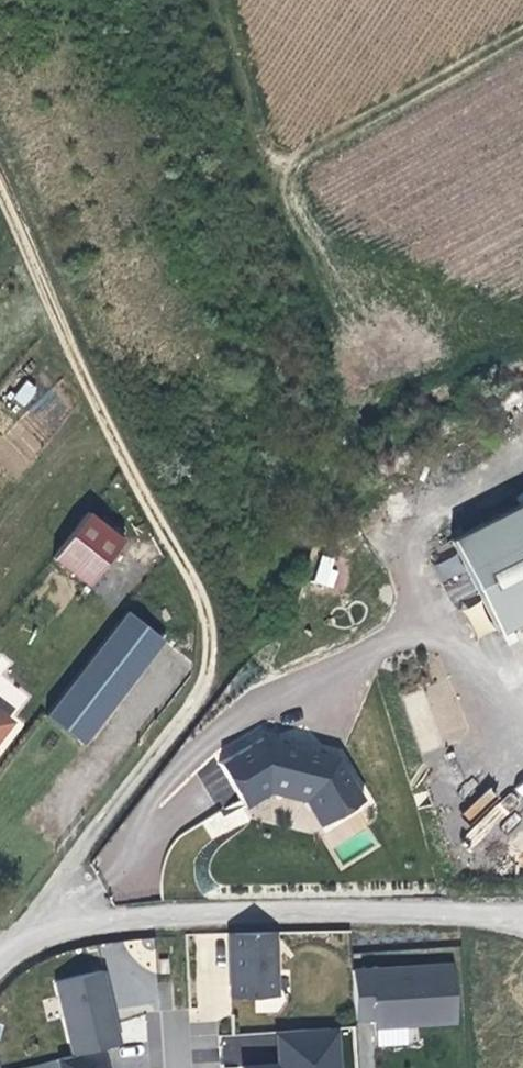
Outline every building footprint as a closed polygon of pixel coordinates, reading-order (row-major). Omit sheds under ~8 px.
[(455,536),(500,631),(522,620),(522,504),(455,536)] [(122,541),(87,512),(51,558),(86,586),(122,541)] [(331,588),(339,560),(322,554),(313,583),(331,588)] [(164,637),(129,607),(49,710),(84,740),(164,637)] [(9,722),(0,715),(0,733),(9,722)] [(296,730),(231,764),(254,806),(282,791),(319,798),(335,826),(381,803),(352,750),(296,730)] [(204,818),(213,837),(248,821),(239,802),(204,818)] [(270,992),(269,928),(227,928),(227,945),(221,945),(223,993),(270,992)] [(161,960),(153,961),(154,970),(162,969),(161,960)] [(456,960),(354,964),(356,1016),(372,1016),(372,1023),(457,1021),(456,960)] [(46,979),(63,1050),(64,1052),(112,1039),(107,1017),(105,1018),(97,990),(100,988),(94,967),(46,979)] [(107,1017),(100,988),(97,990),(105,1018),(107,1017)] [(254,1062),(254,1067),(350,1067),(350,1033),(286,1033),(287,1061),(254,1062)]
